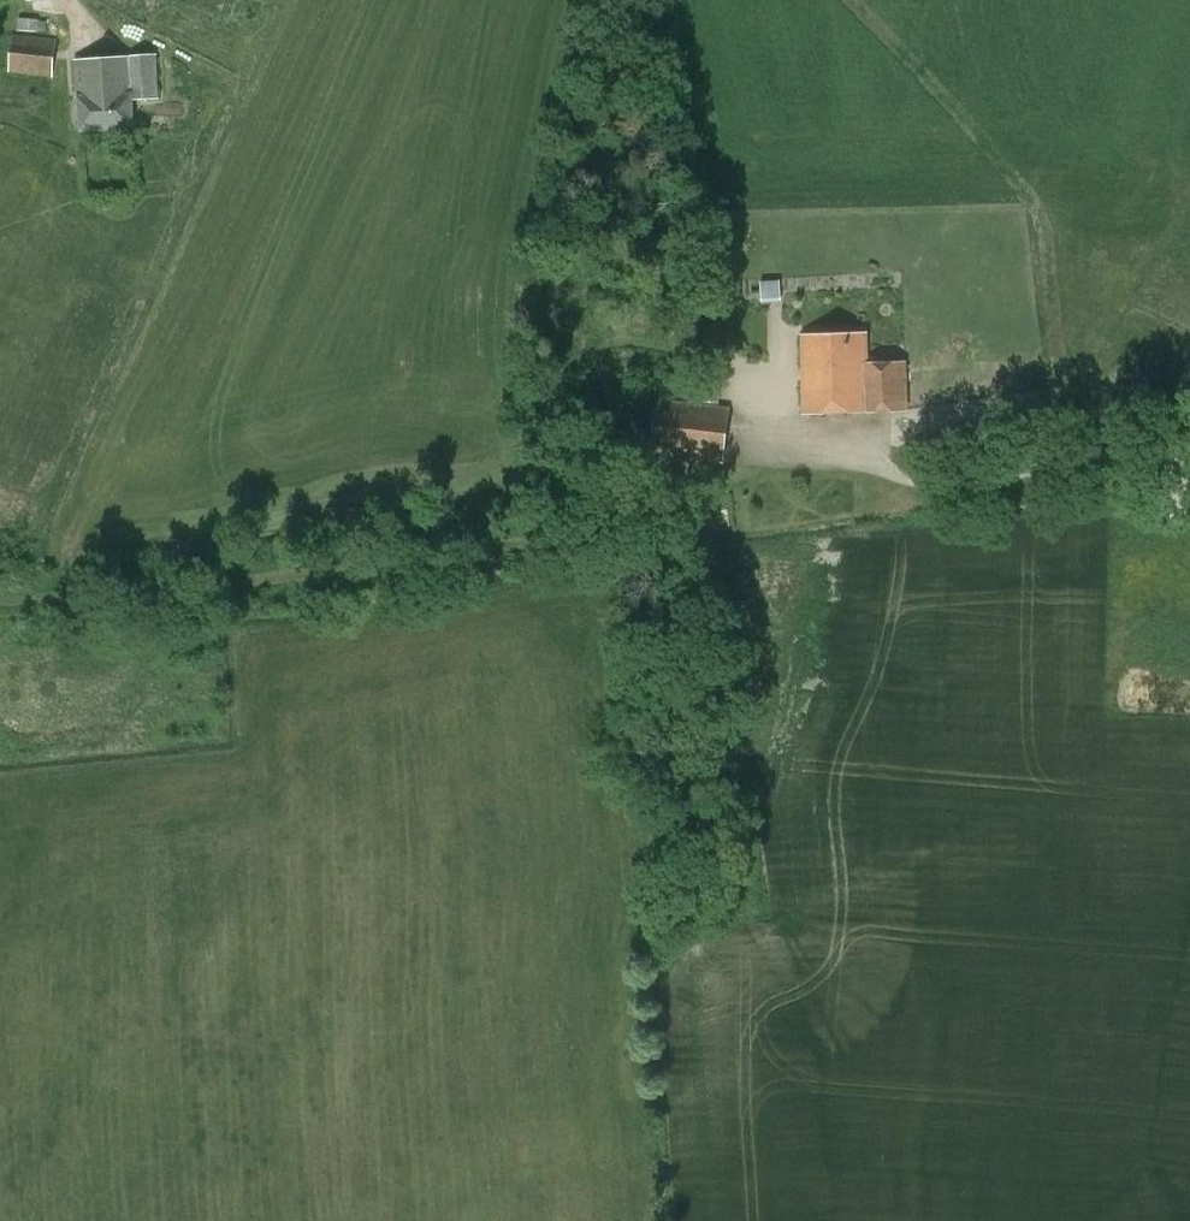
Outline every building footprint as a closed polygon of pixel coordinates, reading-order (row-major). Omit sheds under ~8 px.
[(31,80),(52,82),(57,40),(13,34),(9,72),(31,74),(31,80)] [(78,61),(81,131),(132,128),(131,101),(157,100),(154,57),(78,61)] [(765,280),(766,298),(786,297),(785,279),(765,280)] [(867,365),(866,335),(802,337),(802,415),(906,411),(904,364),(867,365)] [(695,402),(719,405),(723,360),(700,358),(695,402)] [(651,451),(647,474),(706,481),(708,464),(723,465),(729,411),(611,397),(606,445),(651,451)]
